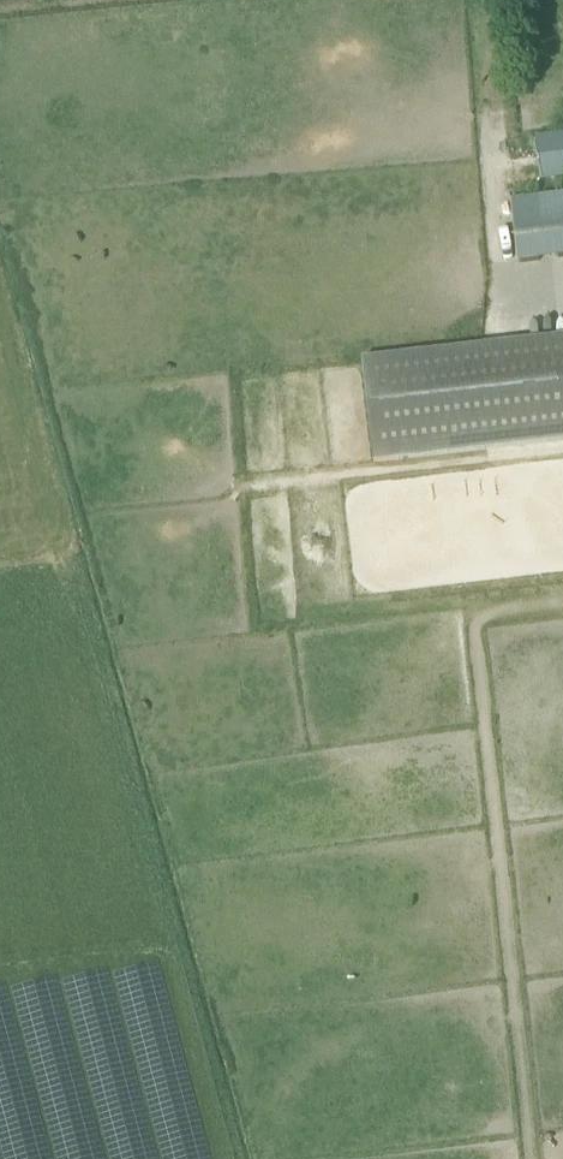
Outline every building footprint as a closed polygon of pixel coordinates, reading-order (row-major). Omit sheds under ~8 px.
[(533,138),(539,175),(562,172),(562,133),(533,138)] [(511,200),(518,263),(562,258),(562,195),(511,200)] [(562,442),(562,336),(361,359),(373,464),(562,442)]
